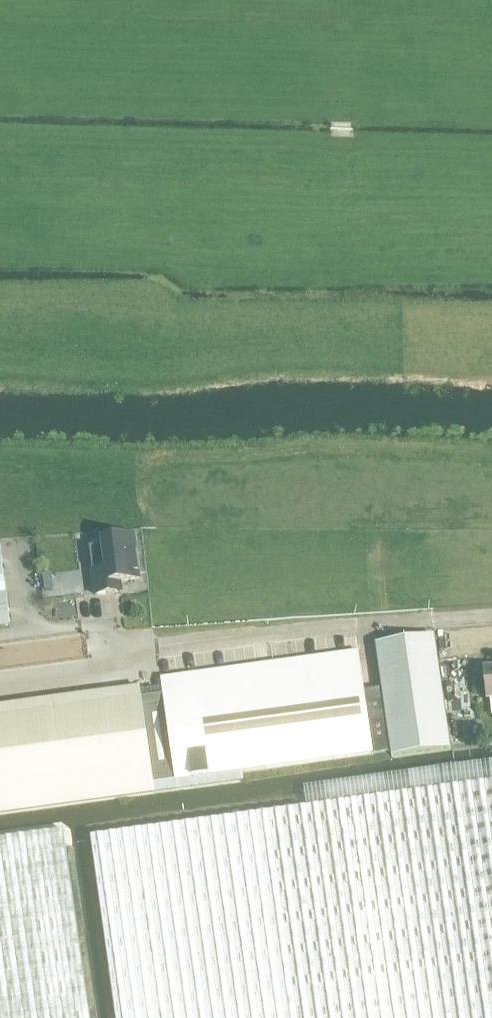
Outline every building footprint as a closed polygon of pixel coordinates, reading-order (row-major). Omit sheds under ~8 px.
[(103,545),(89,547),(96,595),(121,592),(120,582),(136,580),(140,579),(134,536),(102,540),(103,545)] [(50,574),(43,575),(44,583),(45,591),(53,589),(51,582),(50,574)] [(6,594),(0,595),(0,627),(10,626),(6,594)] [(391,753),(392,757),(449,748),(434,637),(376,645),(382,687),(363,690),(358,652),(161,679),(177,792),(242,783),(241,773),(391,753)] [(92,656),(90,638),(0,650),(0,668),(92,656)] [(484,668),(487,700),(491,700),(491,667),(484,668)] [(161,684),(0,706),(0,815),(175,788),(161,684)] [(90,837),(115,1017),(491,1017),(491,781),(90,837)] [(64,830),(0,839),(0,1017),(90,1017),(64,830)]
